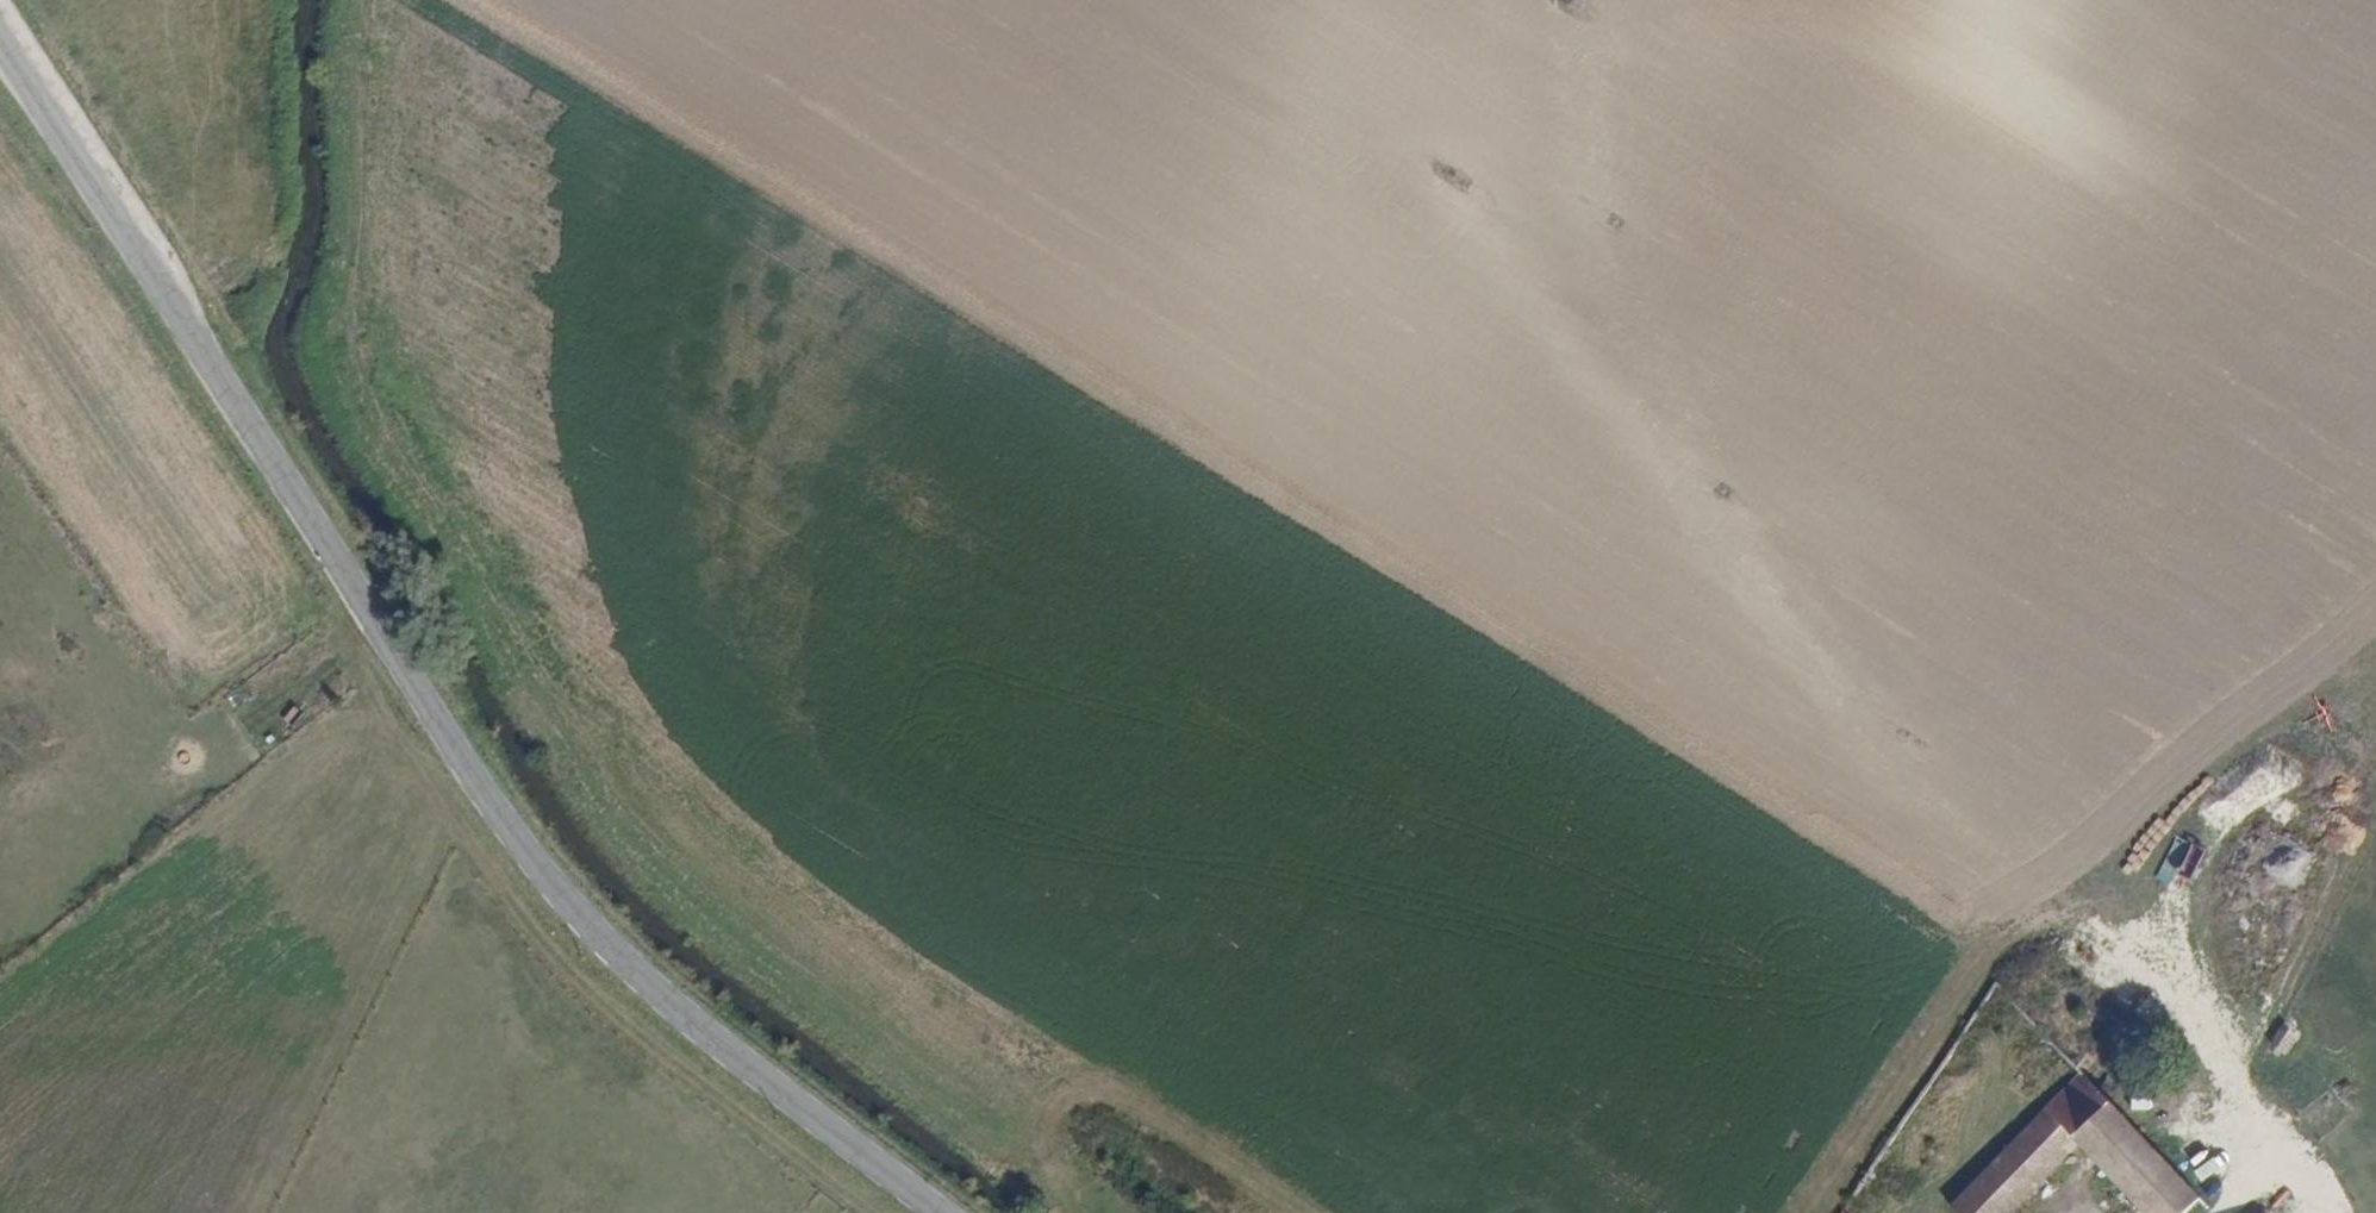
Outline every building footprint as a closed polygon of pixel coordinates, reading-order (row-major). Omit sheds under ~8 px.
[(2286,842),(2267,872),(2295,890),(2314,860),(2286,842)] [(2085,1075),(1953,1196),(1968,1212),(2013,1212),(2051,1178),(2072,1159),(2095,1186),(2119,1212),(2179,1212),(2193,1201),(2147,1147),(2085,1075)] [(2076,1205),(2095,1186),(2072,1159),(2051,1178),(2076,1205)]
